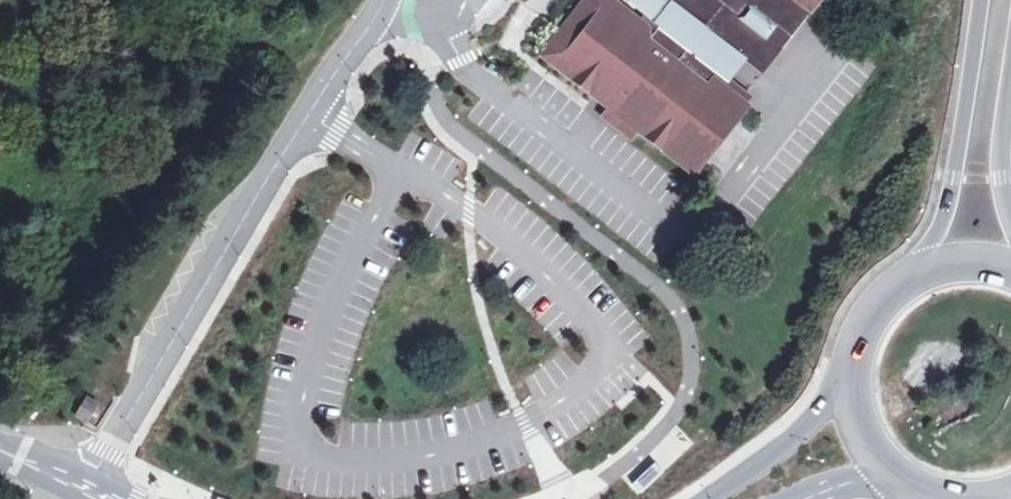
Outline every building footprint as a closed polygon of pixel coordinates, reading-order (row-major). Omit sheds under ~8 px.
[(23,1),(30,9),(39,0),(24,0),(23,1)] [(32,11),(41,19),(53,6),(47,0),(44,0),(32,11)] [(665,3),(662,0),(648,18),(651,21),(643,30),(605,0),(588,0),(543,57),(609,109),(602,119),(630,141),(637,132),(693,175),(701,164),(695,159),(728,115),(735,121),(744,109),(735,102),(743,93),(725,79),(738,61),(759,77),(807,16),(817,3),(815,1),(815,0),(667,0),(665,3)] [(0,227),(0,244),(15,220),(7,216),(0,227)] [(77,415),(86,421),(96,405),(87,399),(77,415)] [(662,473),(653,464),(634,484),(643,493),(662,473)]
